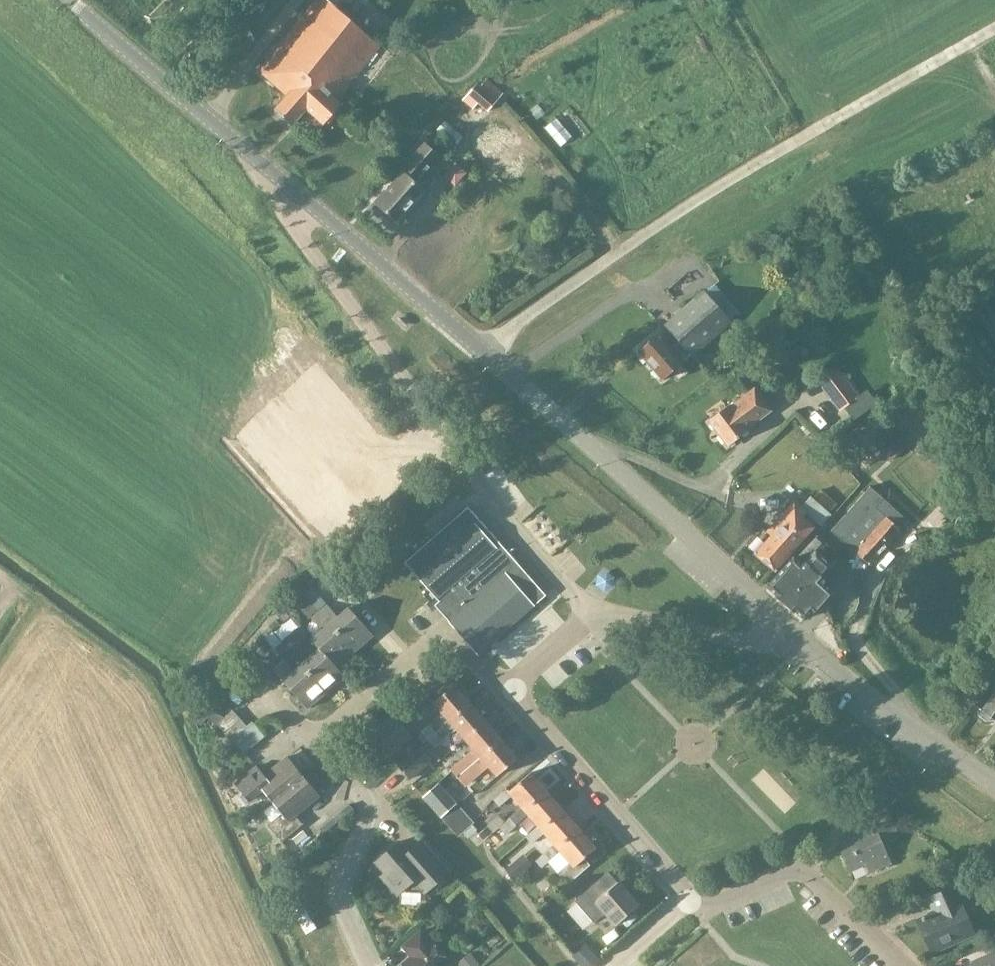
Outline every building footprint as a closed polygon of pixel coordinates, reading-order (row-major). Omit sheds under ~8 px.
[(348,88),(382,46),(337,10),(345,0),(311,0),(311,1),(315,4),(260,70),(287,96),(274,110),(290,125),(306,109),(323,124),(341,104),(337,100),(348,88)] [(202,83),(217,88),(222,74),(207,69),(202,83)] [(472,110),(477,103),(486,112),(496,101),(477,84),(462,101),(472,110)] [(442,118),(433,124),(443,138),(452,131),(442,118)] [(374,203),(396,224),(425,192),(415,184),(439,157),(424,143),(400,170),(402,172),(374,203)] [(732,324),(730,321),(739,313),(715,285),(665,325),(679,342),(671,348),(659,334),(638,351),(662,380),(691,356),(692,357),(732,324)] [(837,367),(817,382),(840,411),(859,396),(837,367)] [(729,406),(709,421),(728,447),(751,429),(750,428),(772,411),(755,389),(730,408),(729,406)] [(870,485),(830,531),(869,565),(901,531),(874,507),(883,497),(873,487),(870,485)] [(803,516),(805,514),(819,526),(829,514),(810,496),(801,506),(794,500),(767,531),(771,535),(755,553),(774,571),(814,526),(803,516)] [(468,508),(403,562),(438,601),(434,604),(479,655),(546,596),(468,508)] [(368,548),(373,544),(368,537),(363,542),(368,548)] [(796,558),(768,586),(777,595),(776,596),(793,613),(794,611),(804,620),(811,614),(812,615),(832,594),(821,584),(835,570),(832,567),(839,559),(814,537),(796,558)] [(600,575),(597,582),(602,588),(610,586),(612,579),(607,574),(600,575)] [(368,596),(374,591),(367,583),(361,588),(368,596)] [(318,609),(306,596),(305,595),(295,604),(308,618),(318,609)] [(348,608),(338,617),(326,603),(317,611),(354,652),(373,636),(348,608)] [(321,631),(310,640),(336,668),(337,667),(354,652),(317,611),(310,618),(314,622),(321,631)] [(299,627),(282,642),(289,651),(326,693),(345,676),(337,667),(336,668),(310,640),(299,627)] [(289,651),(282,642),(274,649),(294,672),(283,681),(307,709),(326,693),(289,651)] [(976,706),(978,714),(985,720),(994,720),(994,719),(994,682),(976,706)] [(420,732),(427,740),(470,704),(454,685),(433,703),(441,713),(420,732)] [(434,749),(456,730),(464,739),(485,720),(470,704),(427,740),(434,749)] [(218,725),(225,734),(241,720),(233,711),(218,725)] [(392,714),(370,734),(390,756),(412,736),(392,714)] [(248,728),(241,720),(225,734),(232,742),(248,728)] [(474,750),(462,760),(469,768),(480,758),(502,740),(485,720),(464,739),(474,750)] [(517,758),(502,740),(480,758),(469,768),(459,776),(466,784),(486,765),(496,776),(517,758)] [(409,780),(431,761),(419,746),(397,766),(409,780)] [(262,789),(273,802),(304,777),(288,758),(264,778),(255,768),(235,784),(248,801),(262,789)] [(452,768),(459,776),(469,768),(462,760),(452,768)] [(506,789),(493,799),(499,806),(512,795),(522,807),(525,810),(546,792),(530,773),(509,792),(506,789)] [(320,797),(304,777),(273,802),(281,813),(267,824),(282,842),(302,825),(295,817),(320,797)] [(456,804),(439,784),(422,798),(441,820),(456,804)] [(522,807),(509,818),(512,821),(515,824),(528,814),(538,826),(541,829),(562,811),(546,792),(525,810),(522,807)] [(456,804),(441,820),(458,838),(474,823),(456,804)] [(873,830),(839,845),(850,872),(867,864),(870,872),(890,863),(879,837),(896,829),(886,807),(867,815),(873,830)] [(538,826),(525,837),(528,840),(531,844),(544,833),(554,844),(557,847),(578,829),(562,811),(541,829),(538,826)] [(487,826),(478,834),(483,839),(492,831),(487,826)] [(554,844),(535,861),(537,864),(540,868),(560,851),(570,862),(557,873),(567,885),(590,865),(584,858),(595,849),(578,829),(557,847),(554,844)] [(403,889),(406,893),(419,893),(422,891),(424,893),(449,872),(428,849),(415,860),(399,842),(376,863),(385,873),(382,877),(397,895),(403,889)] [(505,870),(514,880),(532,865),(523,854),(505,870)] [(579,896),(574,901),(593,923),(599,918),(604,912),(616,926),(639,906),(624,889),(618,882),(617,883),(608,873),(607,871),(579,896)] [(935,913),(916,921),(930,955),(975,935),(954,888),(928,899),(935,913)] [(450,963),(431,941),(429,942),(421,932),(403,948),(412,958),(403,965),(404,965),(447,965),(450,963)] [(849,958),(858,946),(850,939),(840,952),(849,958)] [(572,955),(580,965),(594,965),(600,961),(586,944),(572,955)] [(973,962),(975,965),(994,965),(994,952),(973,962)] [(457,963),(459,965),(478,965),(479,965),(469,953),(457,963)]
